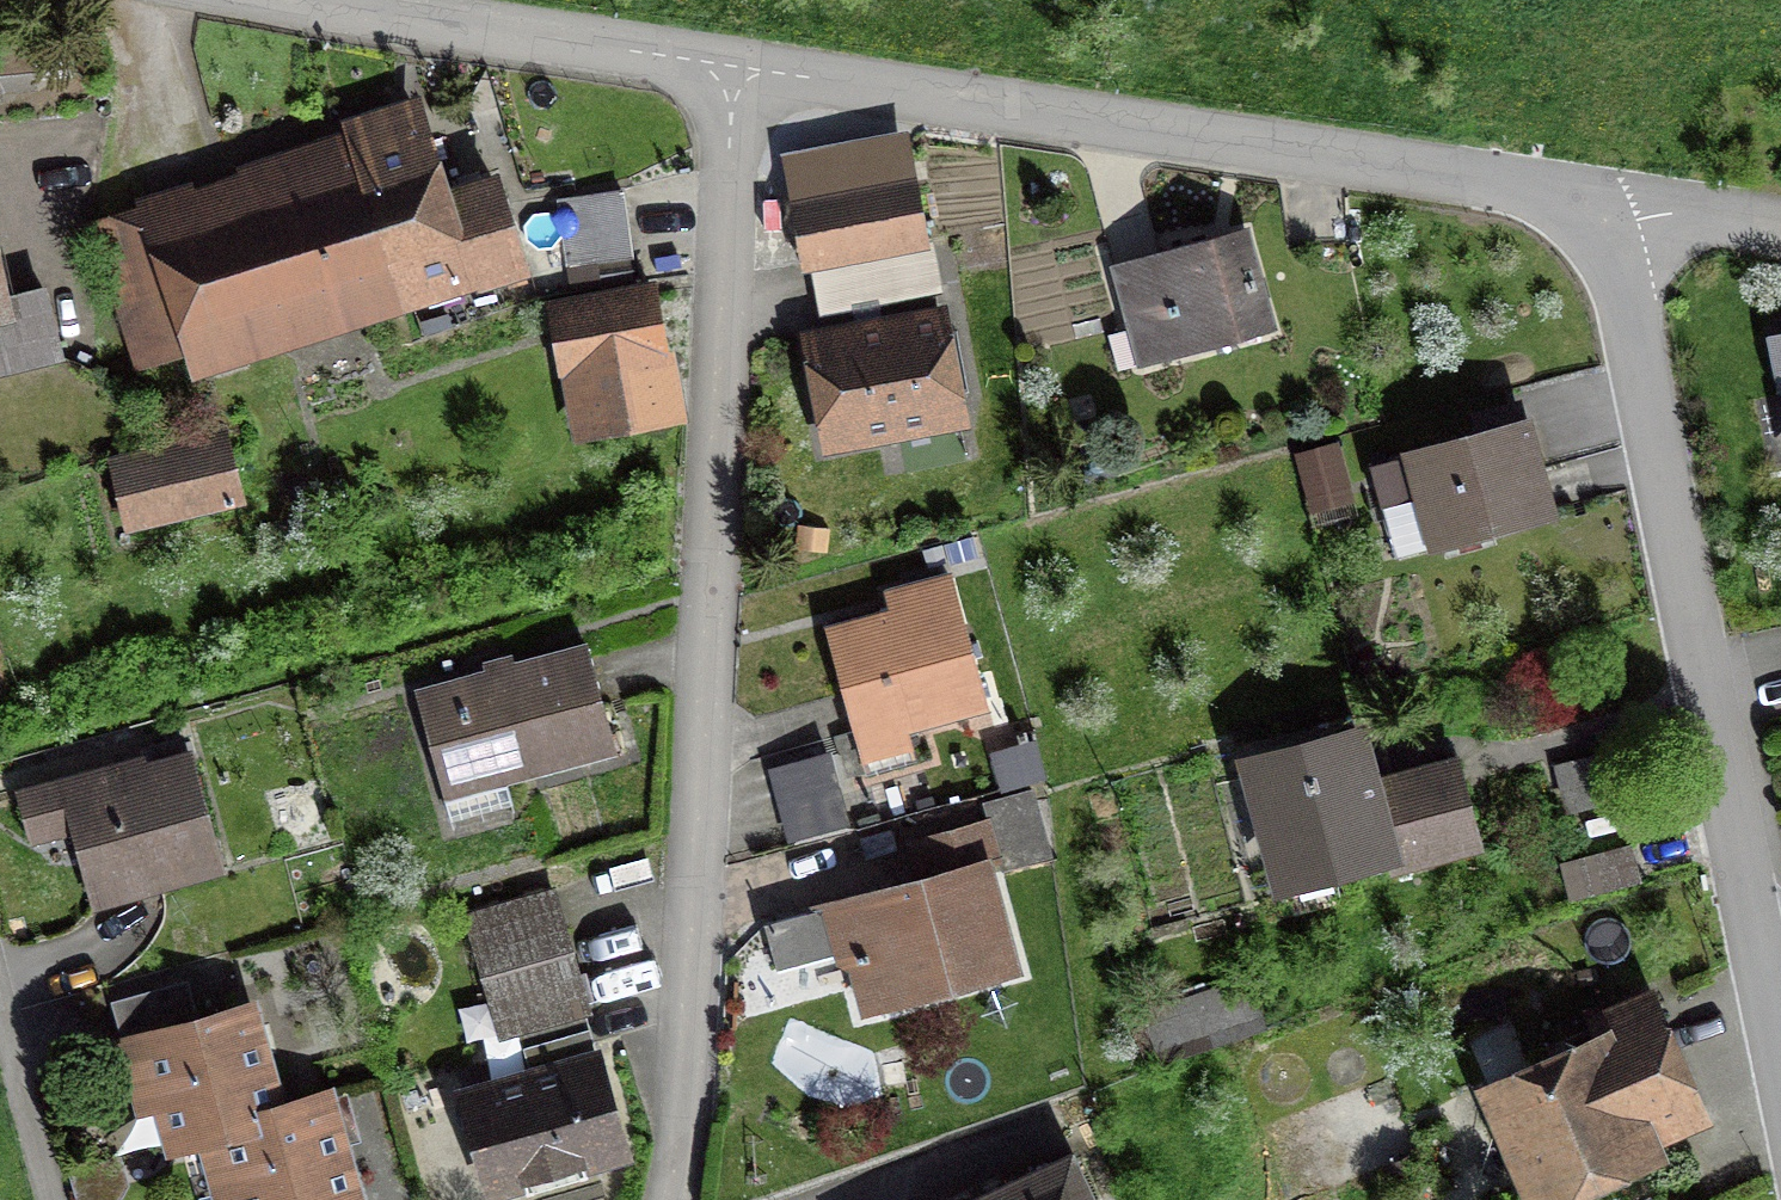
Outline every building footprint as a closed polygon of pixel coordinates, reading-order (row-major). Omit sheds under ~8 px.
[(0,41),(0,81),(31,78),(26,38),(0,41)] [(420,135),(355,155),(397,292),(463,272),(467,285),(522,269),(494,178),(444,194),(426,133),(420,135)] [(194,355),(397,292),(355,155),(146,220),(188,357),(194,355)] [(809,262),(889,247),(921,241),(909,181),(798,204),(809,262)] [(620,191),(563,198),(572,266),(630,258),(620,191)] [(1131,327),(1177,315),(1187,352),(1271,329),(1244,236),(1214,244),(1211,238),(1114,265),(1131,327)] [(648,287),(556,308),(570,368),(662,346),(648,287)] [(59,358),(43,291),(0,302),(0,372),(59,358)] [(938,314),(809,339),(829,442),(958,417),(938,314)] [(1413,456),(1373,467),(1397,555),(1548,514),(1523,422),(1412,452),(1413,456)] [(116,467),(129,521),(234,495),(221,441),(116,467)] [(908,611),(829,632),(858,737),(983,703),(949,579),(902,592),(908,611)] [(588,648),(416,696),(449,815),(511,798),(504,775),(614,744),(588,648)] [(1282,879),(1329,867),(1333,882),(1477,845),(1464,795),(1389,815),(1381,786),(1369,789),(1355,737),(1252,764),(1282,879)] [(993,756),(1004,788),(1042,776),(1032,743),(993,756)] [(1562,766),(1573,805),(1631,789),(1621,751),(1562,766)] [(76,823),(96,895),(217,861),(189,762),(128,780),(124,765),(19,794),(31,836),(76,823)] [(1048,849),(1037,809),(990,822),(1001,862),(1048,849)] [(1564,866),(1575,900),(1642,880),(1632,846),(1564,866)] [(1011,968),(983,865),(763,924),(775,968),(840,950),(855,959),(868,1007),(1011,968)] [(493,995),(507,991),(573,972),(561,927),(551,894),(471,918),(493,995)] [(578,989),(573,972),(507,991),(517,1027),(584,1007),(578,989)] [(1140,1033),(1151,1064),(1263,1025),(1259,1013),(1244,1018),(1233,989),(1193,1003),(1197,1013),(1140,1033)] [(1492,1092),(1537,1198),(1650,1150),(1644,1136),(1695,1114),(1648,1003),(1594,1027),(1602,1045),(1492,1092)] [(177,1141),(200,1135),(275,1114),(245,1010),(122,1045),(139,1104),(165,1097),(177,1141)] [(463,1097),(490,1189),(625,1150),(598,1058),(463,1097)] [(275,1114),(200,1135),(217,1192),(242,1185),(246,1199),(352,1199),(323,1100),(275,1114)] [(989,1199),(1086,1199),(1068,1163),(989,1199)]
